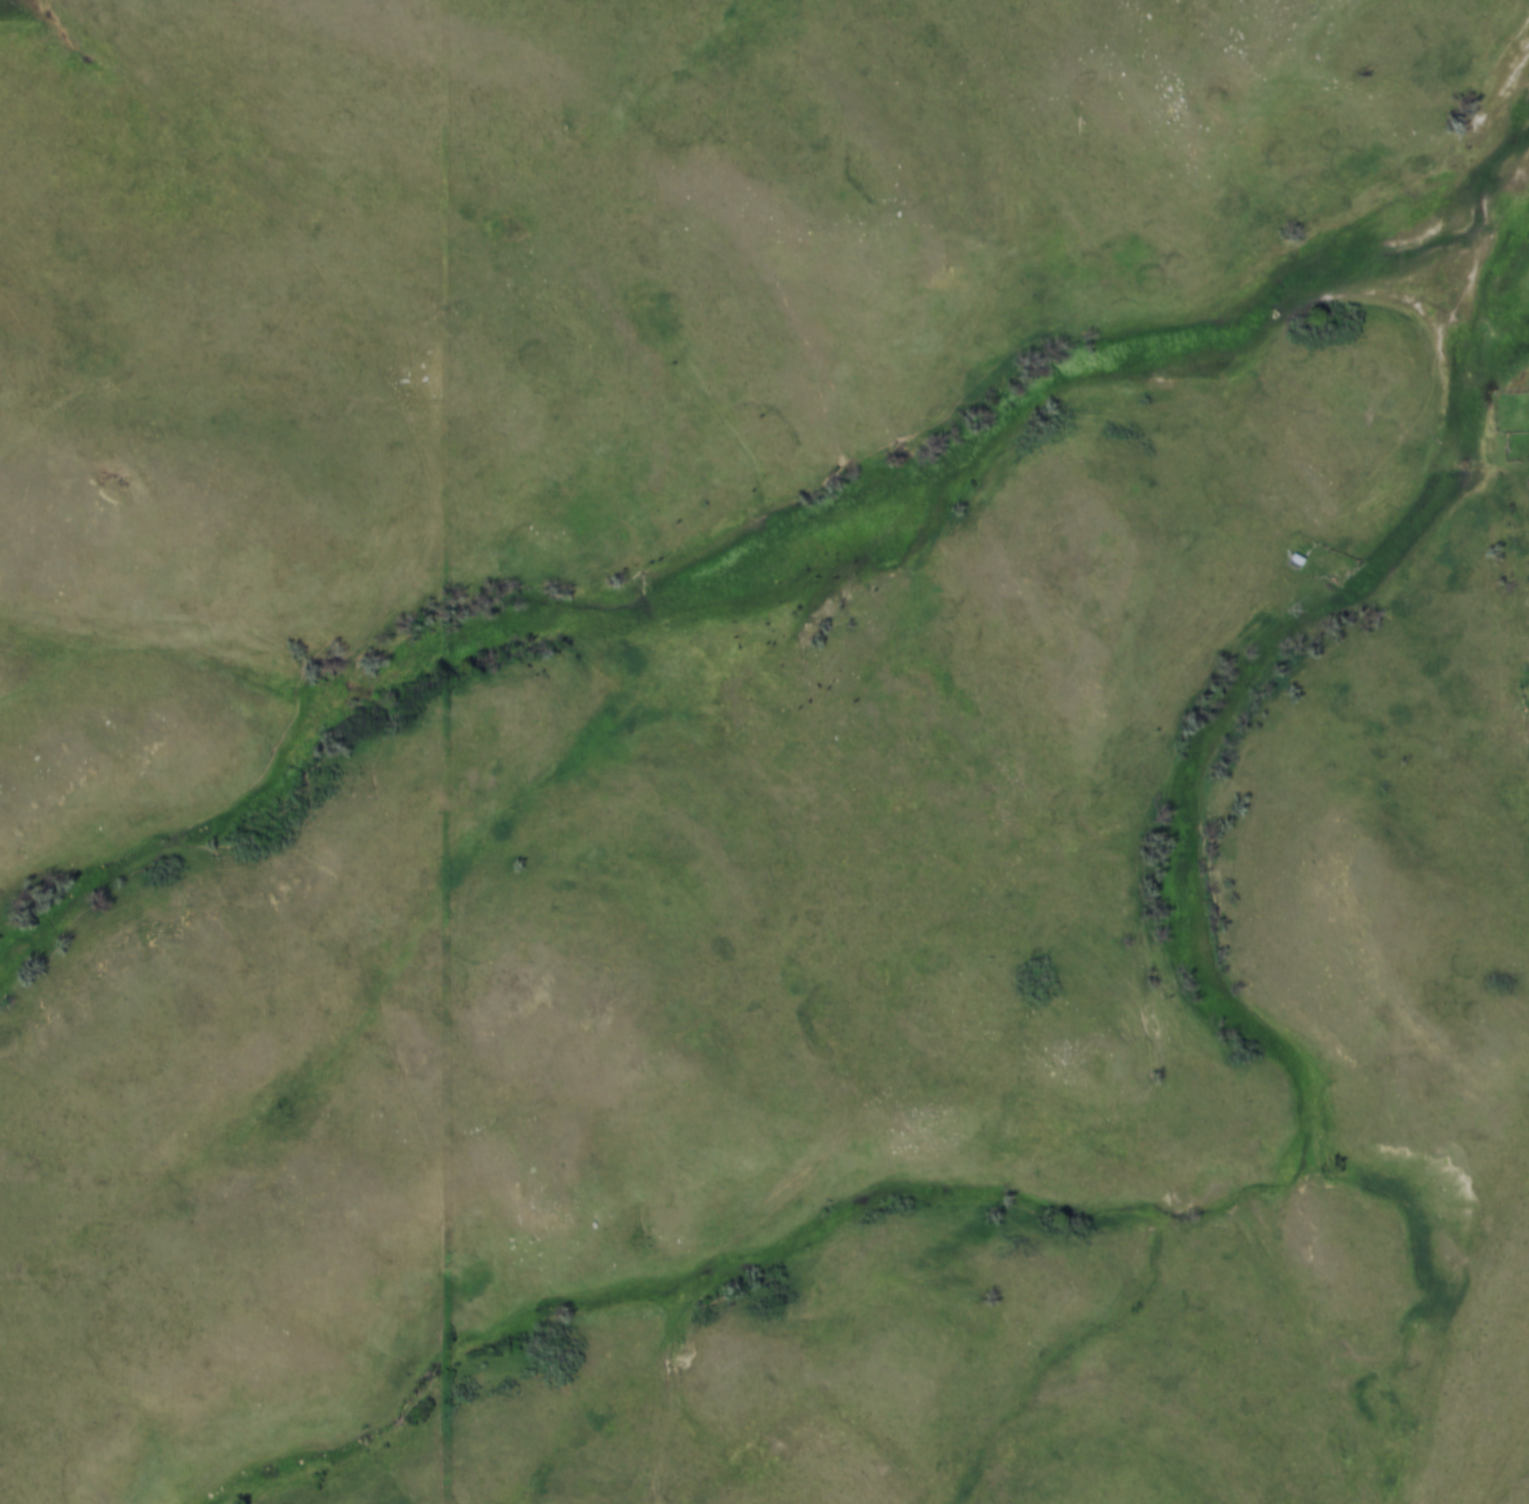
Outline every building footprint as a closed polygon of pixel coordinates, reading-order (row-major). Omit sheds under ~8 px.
[(1302,560),(1293,554),(1286,563),(1295,569),(1302,560)]
